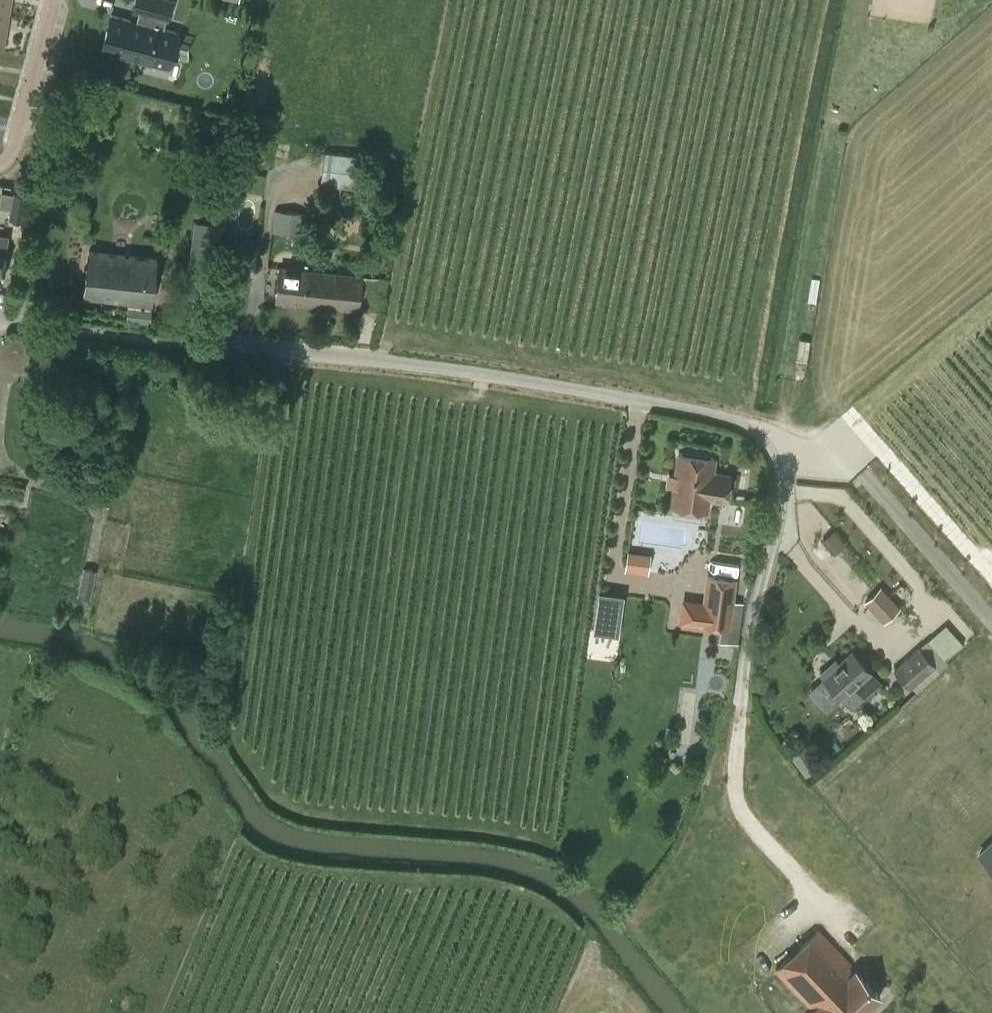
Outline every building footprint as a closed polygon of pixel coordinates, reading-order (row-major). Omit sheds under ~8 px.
[(9,16),(11,0),(0,0),(0,15),(9,16)] [(146,3),(144,10),(112,5),(104,40),(168,52),(173,16),(154,13),(155,4),(162,6),(164,0),(134,0),(146,3)] [(0,15),(0,45),(4,45),(9,16),(0,15)] [(364,189),(368,157),(324,151),(320,183),(364,189)] [(299,234),(301,212),(274,210),(272,231),(299,234)] [(2,281),(5,258),(16,260),(23,220),(9,218),(8,228),(3,254),(0,253),(0,281),(2,281)] [(190,246),(187,266),(183,289),(212,293),(222,226),(194,222),(190,246)] [(88,250),(83,295),(151,303),(156,258),(88,250)] [(304,300),(336,303),(336,306),(358,309),(381,311),(388,278),(362,275),(361,277),(307,271),(280,268),(276,300),(304,303),(304,300)] [(151,309),(128,306),(126,320),(150,323),(151,309)] [(671,516),(702,519),(703,510),(708,510),(710,499),(728,501),(732,473),(714,470),(716,456),(675,451),(668,505),(672,506),(671,516)] [(821,541),(833,554),(845,543),(834,530),(821,541)] [(628,569),(652,572),(654,552),(629,549),(628,569)] [(89,599),(94,571),(85,569),(79,597),(89,599)] [(704,606),(685,603),(682,620),(702,622),(702,623),(716,625),(714,639),(737,643),(742,602),(732,600),(734,580),(708,576),(704,606)] [(864,602),(883,622),(900,606),(880,586),(864,602)] [(918,646),(892,669),(910,689),(911,688),(915,692),(948,662),(928,640),(918,647),(918,646)] [(832,664),(820,674),(850,709),(880,684),(852,651),(834,667),(832,664)] [(991,869),(991,842),(978,854),(991,869)] [(818,929),(774,970),(812,1010),(809,1012),(861,1012),(878,997),(848,965),(850,963),(818,929)]
